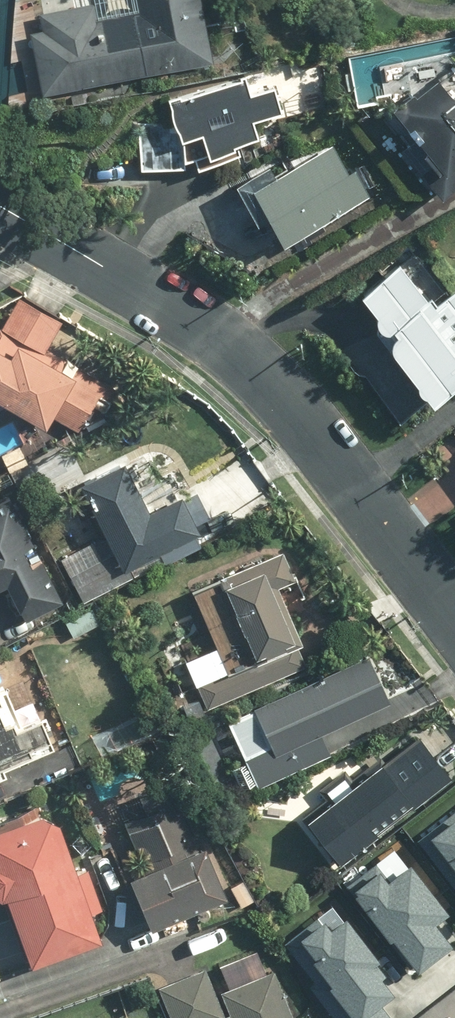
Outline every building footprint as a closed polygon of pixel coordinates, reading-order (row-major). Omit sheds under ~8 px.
[(40,94),(206,63),(194,0),(131,0),(133,9),(95,16),(92,1),(37,12),(41,32),(28,34),(40,94)] [(380,112),(408,144),(396,155),(434,199),(454,182),(454,94),(452,91),(443,99),(423,75),(380,112)] [(164,97),(167,124),(139,123),(137,171),(183,173),(183,157),(191,158),(191,168),(240,158),(237,145),(259,140),(254,121),(281,115),(275,88),(246,95),(242,80),(164,97)] [(277,250),(370,195),(353,167),(344,172),(327,145),(244,193),(277,250)] [(454,381),(454,294),(436,308),(428,297),(425,299),(396,261),(347,298),(375,336),(343,360),(394,428),(454,381)] [(79,438),(110,390),(44,347),(60,323),(19,296),(0,325),(0,411),(40,437),(51,420),(79,438)] [(119,465),(71,489),(105,556),(61,579),(75,607),(133,578),(127,567),(157,551),(163,563),(195,547),(169,497),(143,511),(119,465)] [(15,499),(0,505),(0,606),(11,630),(64,606),(41,554),(25,561),(22,554),(37,547),(15,499)] [(203,708),(303,664),(285,622),(309,611),(282,549),(191,589),(226,670),(193,684),(203,708)] [(381,707),(360,660),(221,722),(252,790),(331,755),(322,734),(381,707)] [(6,779),(3,773),(51,753),(36,716),(19,723),(3,683),(0,685),(0,781),(6,779)] [(368,763),(297,821),(336,870),(450,778),(416,736),(373,770),(368,763)] [(222,900),(169,780),(78,820),(94,855),(105,850),(143,935),(222,900)] [(0,827),(0,905),(22,972),(97,947),(50,810),(0,827)] [(416,843),(454,893),(454,812),(416,843)] [(443,912),(393,845),(335,888),(403,978),(444,947),(427,924),(443,912)] [(279,942),(308,984),(302,989),(322,1017),(389,1017),(380,1005),(390,998),(380,983),(385,980),(332,905),(279,942)] [(271,972),(217,994),(204,964),(152,985),(165,1017),(211,1017),(289,1017),(271,972)] [(154,1008),(145,985),(98,1004),(104,1017),(129,1017),(154,1008)]
